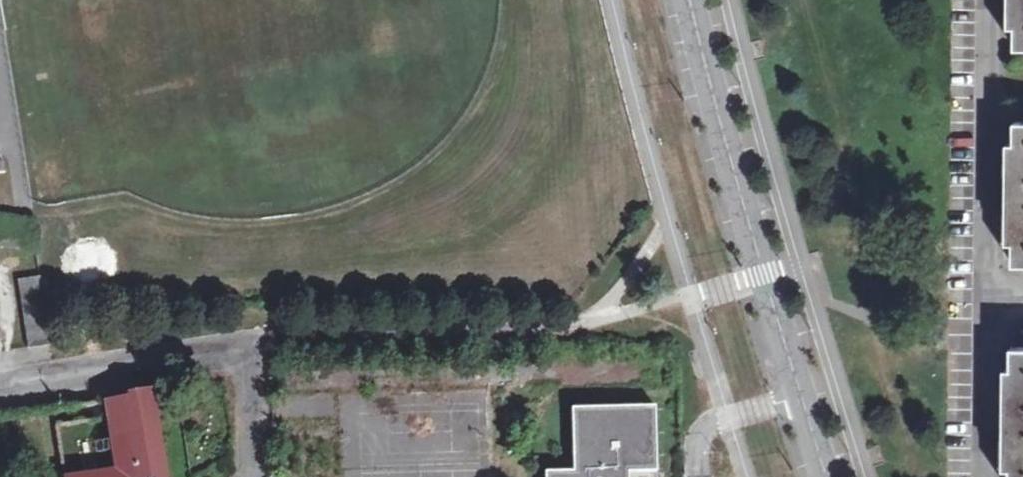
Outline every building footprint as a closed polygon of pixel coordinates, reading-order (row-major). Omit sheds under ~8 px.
[(1011,52),(1022,52),(1022,0),(1012,0),(1011,52)] [(1003,210),(1010,210),(1009,267),(1022,267),(1022,125),(1011,125),(1010,184),(1004,185),(1003,210)] [(0,156),(0,171),(9,170),(8,156),(0,156)] [(50,344),(45,303),(41,276),(18,280),(28,347),(50,344)] [(1001,432),(1008,433),(1008,476),(1022,476),(1022,352),(1009,351),(1007,408),(1001,408),(1001,432)] [(171,387),(153,390),(130,393),(73,402),(1,413),(0,413),(0,476),(183,476),(171,387)] [(632,472),(661,471),(658,405),(573,409),(576,471),(546,472),(547,476),(632,476),(632,472)]
